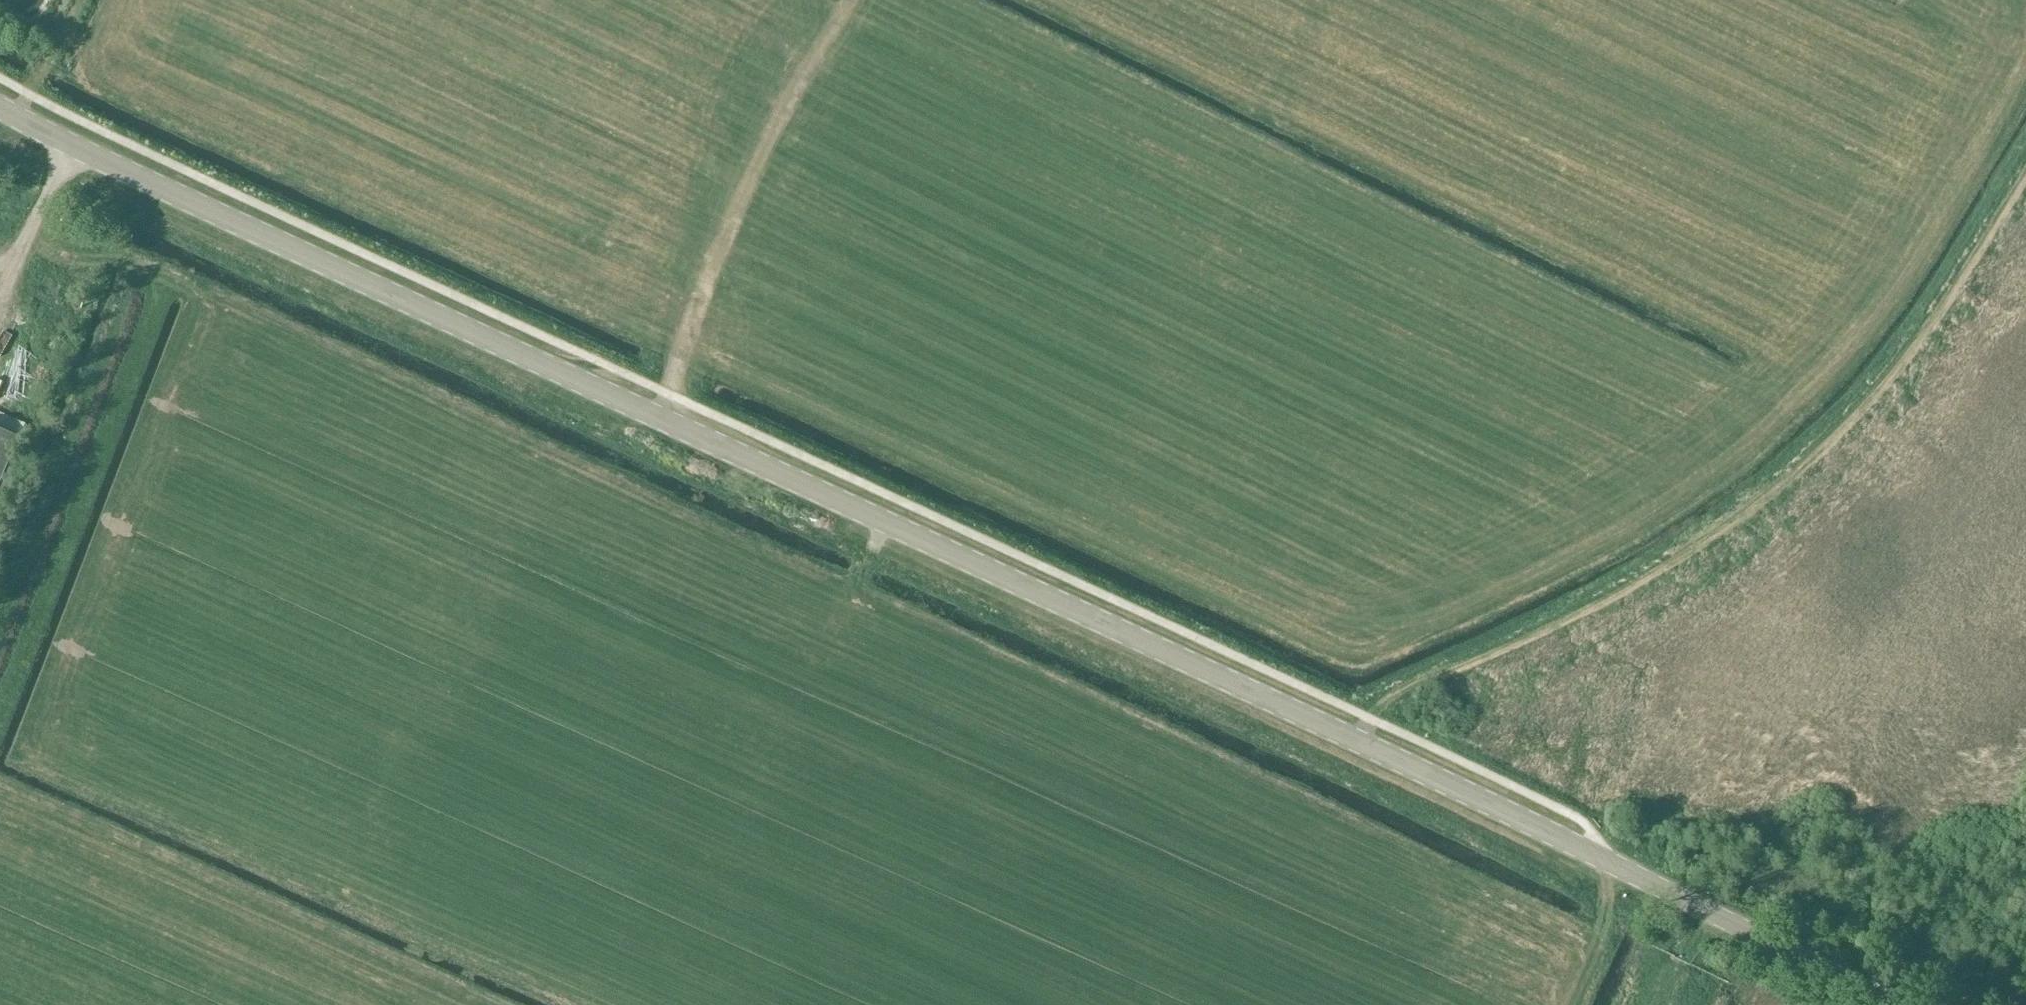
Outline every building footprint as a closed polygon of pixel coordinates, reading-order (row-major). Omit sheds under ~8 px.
[(0,433),(0,480),(16,439),(0,433)]
